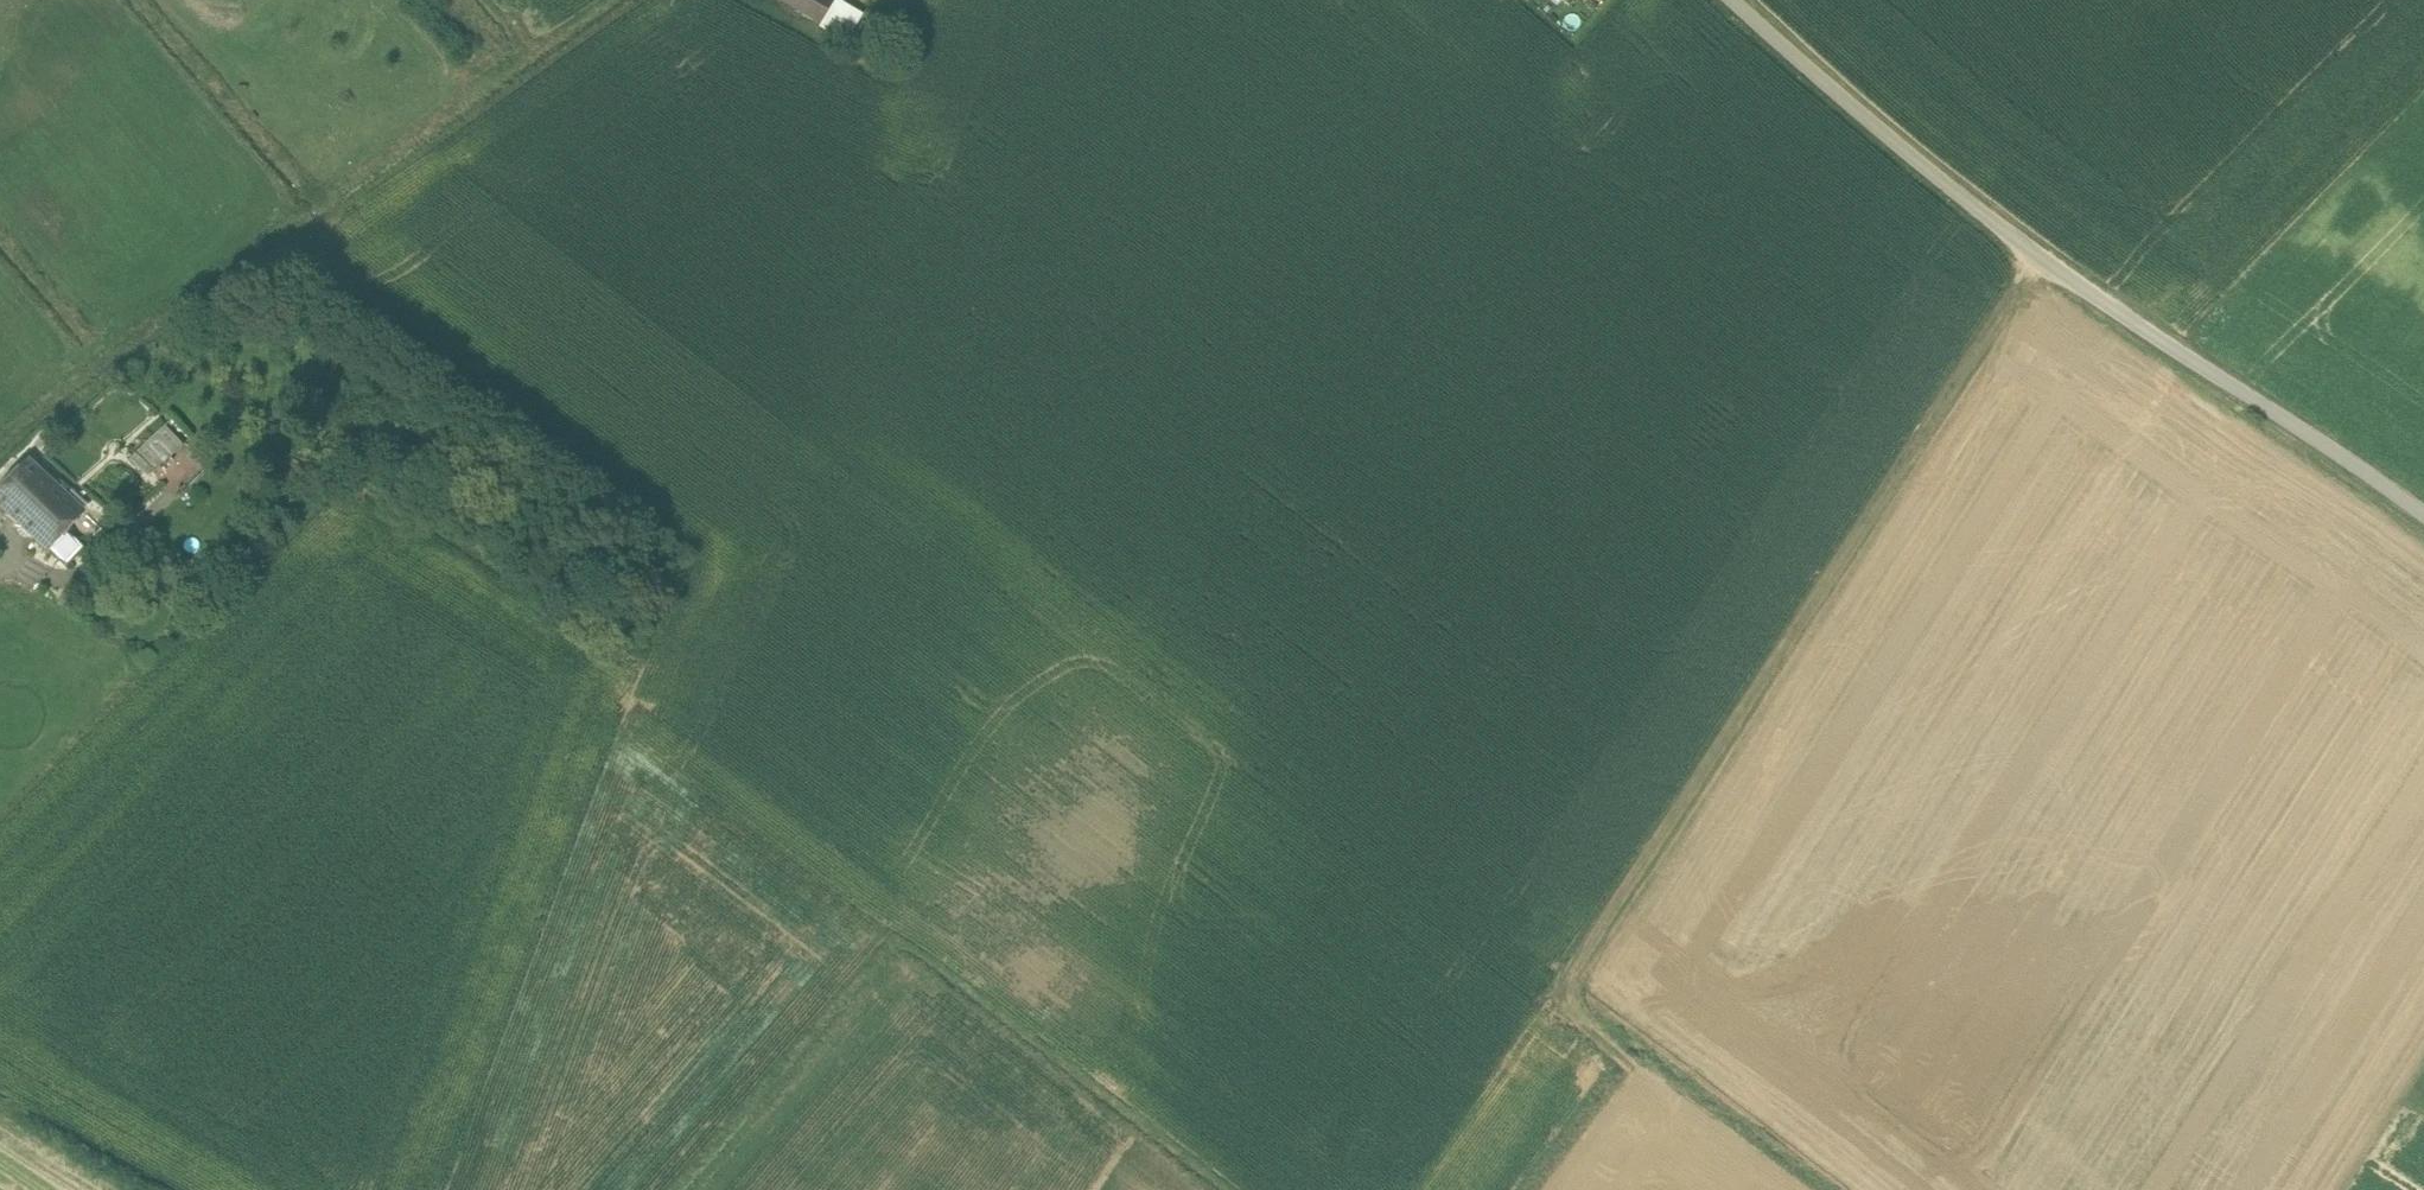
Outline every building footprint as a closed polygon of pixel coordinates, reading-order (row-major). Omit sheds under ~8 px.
[(798,9),(804,0),(783,0),(798,9)] [(798,9),(806,13),(805,14),(807,15),(808,14),(813,17),(812,17),(814,19),(815,18),(819,21),(821,22),(822,20),(824,17),(825,17),(826,15),(825,14),(830,6),(831,7),(832,4),(831,4),(834,0),(834,1),(835,0),(804,0),(798,9)] [(839,0),(835,0),(834,1),(834,0),(831,4),(832,4),(831,7),(830,6),(825,14),(826,15),(825,17),(824,17),(822,20),(821,22),(850,41),(866,16),(839,0)] [(195,434),(179,416),(170,424),(186,442),(195,434)] [(166,424),(137,452),(154,471),(184,444),(166,424)] [(154,471),(137,452),(130,457),(150,475),(154,471)] [(29,460),(0,491),(0,501),(10,510),(49,547),(67,527),(83,510),(65,493),(69,489),(61,483),(58,487),(29,460)] [(138,476),(130,469),(124,475),(132,482),(138,476)] [(10,510),(0,501),(0,521),(10,510)] [(87,545),(67,527),(49,547),(68,565),(87,545)] [(84,599),(70,588),(60,602),(73,612),(84,599)] [(198,609),(184,598),(175,609),(189,620),(198,609)]
